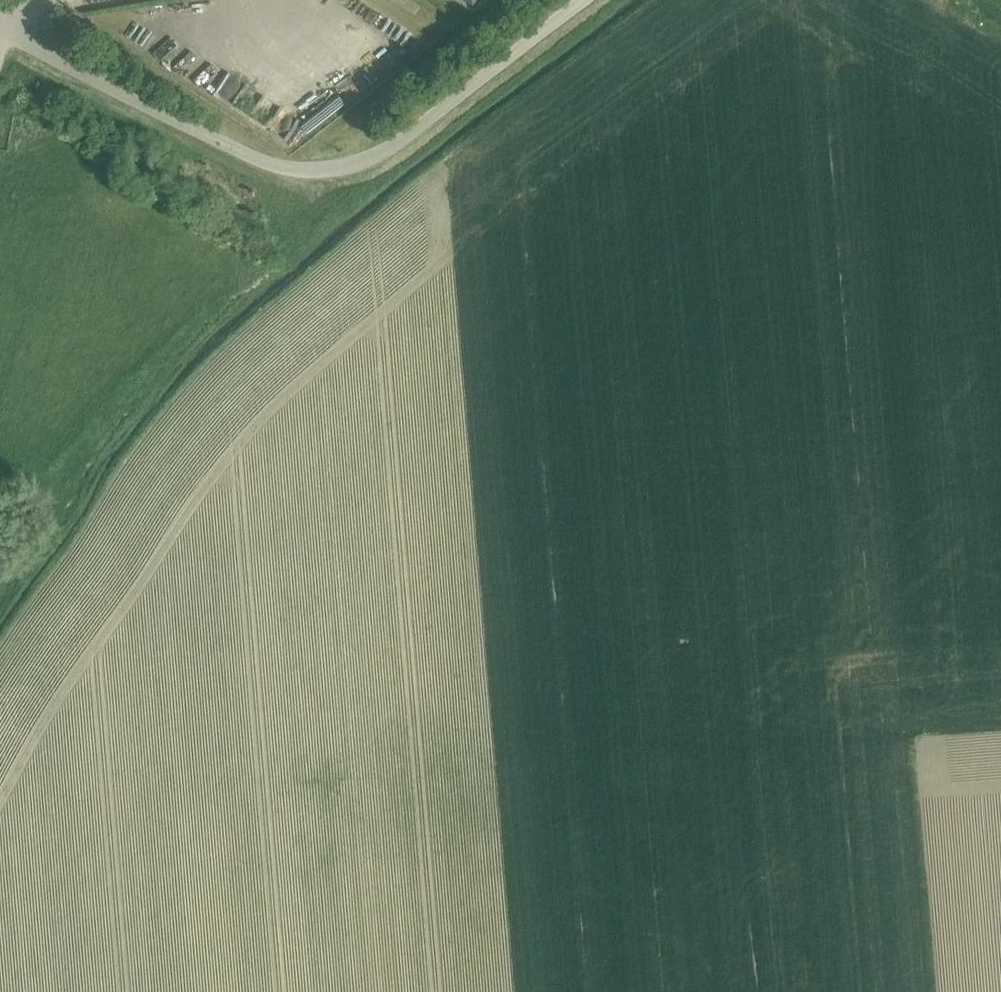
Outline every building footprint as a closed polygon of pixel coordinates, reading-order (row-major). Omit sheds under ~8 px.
[(297,143),(351,97),(342,87),(288,133),(297,143)]
